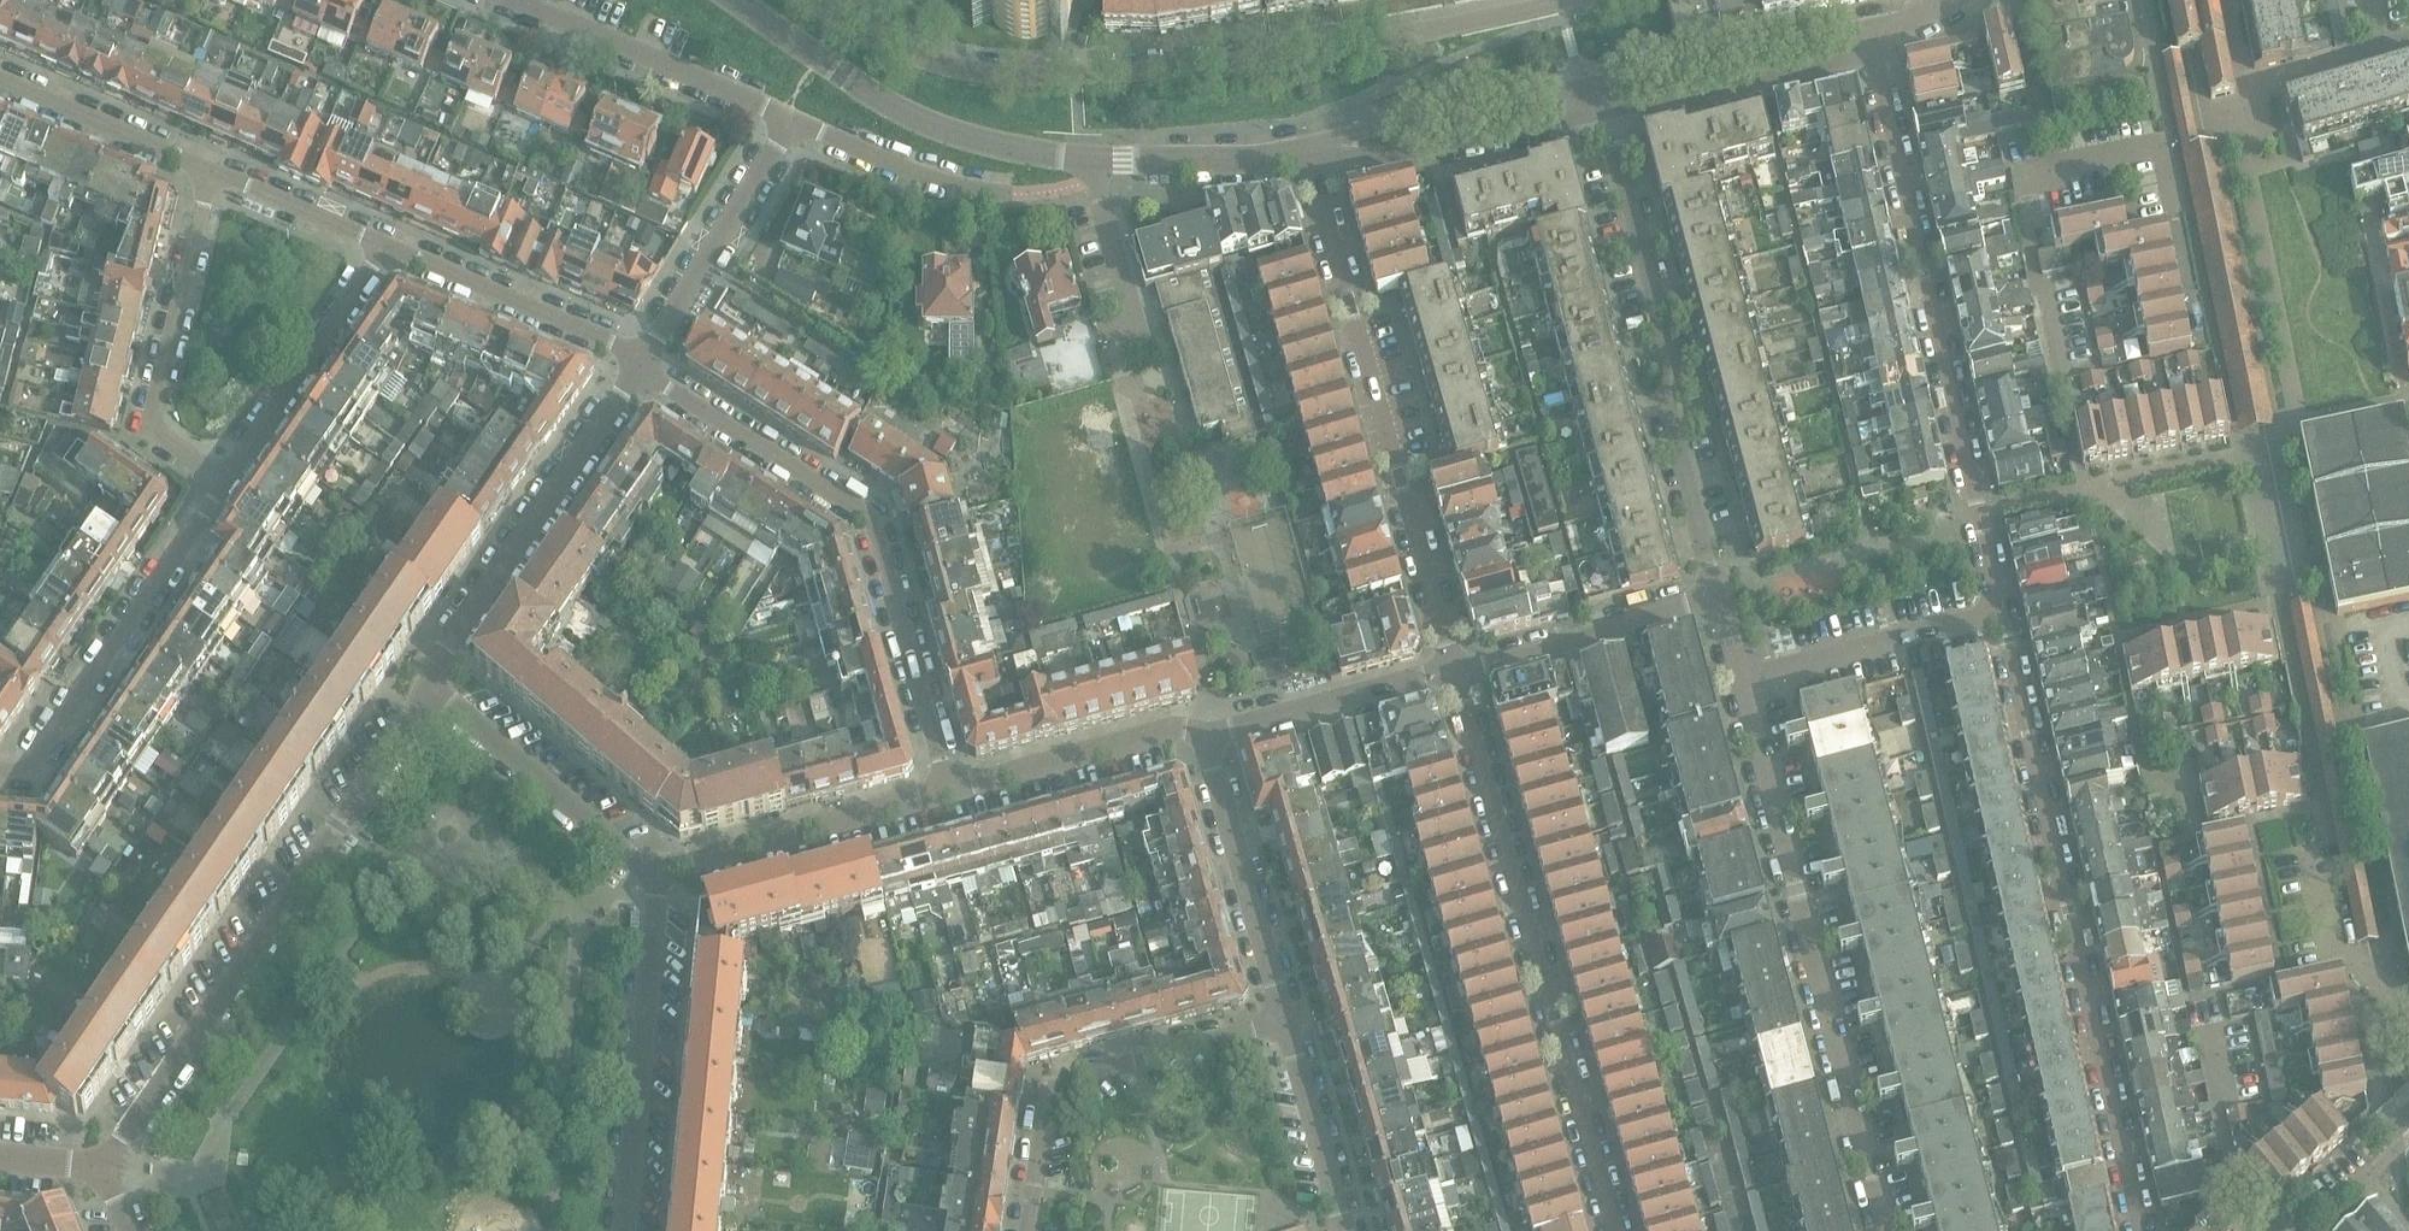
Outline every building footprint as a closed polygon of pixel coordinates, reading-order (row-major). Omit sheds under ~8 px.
[(12,44),(29,4),(30,0),(0,0),(0,42),(5,45),(10,43),(12,44)] [(275,9),(277,6),(286,10),(291,0),(255,0),(275,9)] [(286,10),(297,15),(295,17),(321,28),(334,0),(291,0),(286,10)] [(321,28),(349,40),(351,37),(360,42),(368,24),(358,20),(367,1),(365,0),(334,0),(321,28)] [(993,20),(995,23),(997,26),(1000,28),(1003,31),(1006,33),(1009,35),(1013,36),(1016,37),(1020,38),(1024,39),(1027,39),(1031,39),(1035,39),(1038,38),(1042,37),(1045,35),(1049,34),(1049,33),(1056,27),(1062,21),(1067,14),(1069,9),(1072,1),(1072,0),(980,0),(973,28),(974,28),(993,20)] [(1131,31),(1131,0),(1105,0),(1105,31),(1131,31)] [(1131,31),(1159,32),(1156,0),(1131,0),(1131,31)] [(1185,28),(1181,0),(1156,0),(1159,32),(1185,28)] [(1185,28),(1210,23),(1206,0),(1181,0),(1185,28)] [(1236,19),(1233,0),(1206,0),(1210,23),(1236,19)] [(1236,19),(1262,14),(1262,13),(1260,0),(1233,0),(1236,19)] [(1297,7),(1296,0),(1265,0),(1267,13),(1268,15),(1297,11),(1297,7)] [(1297,7),(1297,11),(1334,4),(1334,1),(1334,0),(1296,0),(1297,7)] [(1764,22),(1759,0),(1667,0),(1678,44),(1720,34),(1764,23),(1764,22)] [(1764,22),(1830,8),(1828,0),(1759,0),(1764,22)] [(2032,0),(2057,121),(2149,102),(2129,0),(2034,0),(2032,0)] [(2215,0),(2168,0),(2178,51),(2201,47),(2212,100),(2234,94),(2230,75),(2215,0)] [(2254,69),(2310,57),(2331,51),(2329,44),(2309,48),(2300,0),(2240,0),(2254,69)] [(2335,47),(2345,45),(2336,0),(2325,0),(2335,47)] [(49,25),(56,10),(45,5),(43,10),(29,4),(12,44),(13,45),(16,49),(23,52),(28,50),(37,54),(43,40),(40,38),(47,24),(49,25)] [(377,28),(368,24),(360,42),(370,46),(369,49),(395,60),(412,20),(386,9),(377,28)] [(57,63),(59,64),(76,24),(64,19),(65,14),(56,10),(49,25),(47,24),(40,38),(43,40),(37,54),(44,58),(46,62),(53,65),(57,63)] [(412,20),(395,60),(422,72),(423,69),(433,73),(441,56),(431,51),(439,32),(412,20)] [(75,71),(83,74),(101,32),(78,21),(76,24),(59,64),(61,65),(62,69),(71,72),(75,71)] [(2025,92),(2009,21),(1982,27),(1998,98),(2000,98),(1998,91),(2022,86),(2023,92),(2025,92)] [(209,30),(200,49),(229,63),(239,44),(209,30)] [(107,85),(108,85),(127,43),(101,32),(83,74),(94,79),(96,83),(103,86),(107,85)] [(1943,41),(1945,49),(1946,49),(1947,51),(1978,44),(1976,34),(1943,41)] [(123,91),(132,95),(153,48),(129,38),(127,43),(108,85),(110,86),(112,90),(119,93),(123,91)] [(451,60),(441,56),(433,73),(443,77),(442,80),(468,92),(486,52),(459,40),(451,60)] [(141,103),(156,109),(178,59),(153,48),(132,95),(142,100),(141,103)] [(1958,101),(1947,51),(1946,49),(1945,49),(1905,58),(1905,62),(1900,63),(1901,67),(1906,66),(1916,110),(1958,101)] [(496,104),(498,101),(507,105),(515,87),(505,83),(513,64),(486,52),(468,92),(496,104)] [(2308,84),(2283,92),(2303,162),(2314,159),(2309,144),(2408,115),(2408,54),(2308,84)] [(173,112),(182,116),(203,70),(178,59),(156,109),(171,115),(173,112)] [(231,82),(203,70),(182,116),(192,120),(193,124),(202,129),(207,127),(212,129),(214,134),(222,137),(227,136),(237,140),(257,93),(260,86),(234,75),(231,82)] [(524,91),(515,87),(507,105),(517,109),(515,112),(542,123),(559,84),(532,72),(524,91)] [(1814,92),(1819,117),(1862,107),(1857,83),(1814,92)] [(587,95),(559,84),(542,123),(569,135),(571,132),(582,137),(589,119),(578,115),(587,95)] [(257,93),(237,140),(246,144),(247,148),(255,151),(260,150),(261,150),(278,110),(281,103),(257,93)] [(1802,120),(1797,95),(1775,100),(1780,125),(1802,120)] [(359,100),(352,119),(370,126),(377,107),(359,100)] [(1664,202),(1683,277),(1740,262),(1720,184),(1689,192),(1687,184),(1776,161),(1761,103),(1685,123),(1684,121),(1643,132),(1662,202),(1664,202)] [(1962,106),(1913,117),(1918,141),(1970,130),(1992,125),(1990,114),(1964,120),(1962,106)] [(1867,130),(1862,107),(1819,117),(1825,140),(1867,130)] [(587,152),(614,164),(635,116),(618,109),(616,112),(606,108),(602,117),(600,116),(591,137),(593,138),(587,152)] [(278,110),(261,150),(263,151),(265,156),(273,159),(277,157),(284,161),(302,120),(278,110)] [(2028,110),(1998,116),(2001,132),(2032,125),(2028,110)] [(14,117),(0,111),(0,149),(14,117)] [(650,123),(635,116),(614,164),(641,175),(647,161),(649,162),(658,140),(656,139),(660,131),(649,126),(650,123)] [(1992,125),(1970,130),(1973,142),(1996,137),(1995,133),(2001,132),(1998,116),(1992,118),(1993,124),(1992,125)] [(38,128),(14,117),(0,149),(0,165),(6,168),(0,183),(12,187),(38,128)] [(305,180),(326,132),(326,131),(302,120),(284,161),(281,169),(305,180)] [(62,138),(38,128),(12,187),(22,192),(28,178),(42,184),(62,138)] [(1867,130),(1825,140),(1828,153),(1816,156),(1818,166),(1830,163),(1873,154),(1867,130)] [(1918,141),(1923,165),(1962,156),(1959,143),(1964,142),(1964,144),(1973,142),(1970,130),(1918,141)] [(330,190),(333,183),(351,142),(326,132),(305,180),(330,190)] [(2358,146),(2365,172),(2399,162),(2392,136),(2358,146)] [(2408,161),(2408,137),(2400,140),(2405,163),(2408,161)] [(60,207),(85,148),(62,138),(42,184),(55,189),(49,203),(60,207)] [(715,151),(687,138),(674,169),(664,165),(650,197),(672,206),(679,189),(696,196),(715,151)] [(351,142),(333,183),(343,186),(342,190),(357,196),(375,153),(351,142)] [(378,147),(375,153),(357,196),(371,202),(373,199),(382,203),(398,164),(390,161),(393,153),(378,147)] [(109,158),(85,148),(60,207),(71,212),(76,198),(89,204),(109,158)] [(1443,186),(1458,245),(1557,219),(1559,227),(1527,236),(1548,313),(1605,298),(1586,223),(1588,223),(1570,152),(1528,163),(1528,164),(1443,186)] [(1923,165),(1929,188),(1983,176),(1981,167),(1978,167),(1975,153),(1962,156),(1923,165)] [(1879,179),(1873,154),(1830,163),(1818,166),(1809,168),(1812,178),(1818,176),(1821,191),(1879,179)] [(2394,177),(2391,166),(2358,175),(2353,154),(2352,154),(2352,156),(2348,157),(2357,199),(2385,191),(2408,184),(2408,173),(2394,177)] [(97,223),(106,227),(132,168),(109,158),(89,204),(102,209),(97,223)] [(453,187),(398,164),(382,203),(391,207),(390,210),(404,216),(405,213),(412,216),(411,219),(425,226),(427,222),(436,226),(453,187)] [(132,168),(106,227),(118,232),(122,223),(135,229),(153,188),(157,179),(132,168)] [(1812,178),(1809,168),(1790,172),(1796,197),(1815,193),(1812,178)] [(1929,188),(1934,211),(1973,202),(1984,200),(1981,187),(2005,182),(2003,171),(1983,176),(1929,188)] [(1357,218),(1409,204),(1420,201),(1412,175),(1355,187),(1350,194),(1357,218)] [(1879,179),(1821,191),(1815,193),(1818,206),(1839,201),(1841,211),(1884,201),(1879,179)] [(2385,191),(2391,214),(2408,209),(2408,184),(2385,191)] [(453,187),(436,226),(446,231),(444,234),(460,241),(478,198),(453,187)] [(119,274),(148,280),(170,195),(153,188),(135,229),(131,238),(134,239),(119,274)] [(1282,194),(1260,196),(1274,245),(1275,249),(1302,242),(1289,198),(1282,194)] [(811,198),(808,196),(797,222),(792,223),(790,229),(792,234),(785,251),(818,265),(819,261),(837,268),(845,250),(835,246),(839,236),(831,232),(840,210),(826,204),(825,199),(815,195),(811,198)] [(1248,252),(1274,245),(1260,196),(1233,199),(1247,248),(1248,252)] [(1427,199),(1447,276),(1458,274),(1437,196),(1427,199)] [(485,248),(502,208),(478,198),(460,241),(474,247),(476,244),(485,248)] [(1221,255),(1247,248),(1233,199),(1206,201),(1211,219),(1221,255)] [(1889,225),(1884,201),(1841,211),(1846,235),(1889,225)] [(1975,215),(1973,202),(1934,211),(1939,235),(2010,219),(2007,208),(1975,215)] [(667,223),(670,206),(649,204),(647,220),(667,223)] [(1409,204),(1357,218),(1364,243),(1416,228),(1409,204)] [(507,266),(527,219),(502,208),(485,248),(482,256),(507,266)] [(2185,293),(2179,294),(2165,227),(2126,235),(2121,211),(2057,224),(2062,249),(2038,254),(2043,276),(2082,268),(2078,247),(2101,242),(2106,267),(2130,262),(2149,358),(2190,350),(2190,347),(2195,345),(2194,341),(2189,342),(2180,299),(2186,298),(2185,293)] [(1792,236),(1787,213),(1776,215),(1782,238),(1792,236)] [(2386,240),(2408,234),(2408,217),(2383,225),(2386,240)] [(532,277),(552,230),(527,219),(507,266),(532,277)] [(1257,437),(1257,435),(1210,271),(1224,267),(1221,255),(1211,219),(1161,233),(1162,234),(1132,243),(1146,289),(1164,284),(1172,315),(1167,317),(1179,358),(1200,433),(1220,427),(1226,446),(1257,437)] [(642,222),(634,242),(662,254),(670,234),(642,222)] [(1889,225),(1846,235),(1824,240),(1825,245),(1834,243),(1835,248),(1839,247),(1842,260),(1894,248),(1889,225)] [(1416,228),(1364,243),(1371,267),(1423,252),(1416,228)] [(80,229),(78,239),(55,234),(52,247),(80,253),(82,246),(98,250),(101,234),(80,229)] [(560,279),(576,240),(552,230),(532,277),(556,288),(560,279)] [(1940,239),(1946,264),(2008,249),(2006,240),(1983,245),(1979,230),(1940,239)] [(2408,257),(2408,234),(2386,240),(2390,261),(2408,257)] [(584,292),(602,250),(577,239),(576,240),(560,279),(571,284),(570,286),(584,292)] [(1952,288),(1990,279),(2001,276),(1998,263),(2019,258),(2016,247),(2008,249),(1946,264),(1952,288)] [(1900,271),(1894,248),(1842,260),(1840,260),(1846,284),(1857,281),(1900,271)] [(609,301),(627,260),(602,250),(584,292),(598,298),(599,296),(609,301)] [(1423,252),(1371,267),(1378,292),(1430,277),(1423,252)] [(2390,261),(2396,291),(2408,288),(2408,257),(2390,261)] [(1805,289),(1798,259),(1787,261),(1794,291),(1805,289)] [(659,274),(627,260),(609,301),(635,312),(659,274)] [(1082,310),(1073,279),(1068,260),(1043,267),(1042,264),(1015,272),(1016,275),(1013,280),(1016,289),(1021,291),(1037,345),(1054,340),(1048,319),(1082,310)] [(1265,299),(1266,299),(1314,286),(1307,260),(1258,274),(1265,299)] [(1740,262),(1683,277),(1703,353),(1760,338),(1740,262)] [(951,366),(973,366),(973,303),(970,303),(970,274),(966,269),(944,269),(939,264),(931,264),(928,269),(924,269),(924,298),(919,298),(919,314),(924,314),(924,329),(951,329),(951,366)] [(140,311),(143,302),(148,280),(119,274),(112,272),(89,266),(79,309),(101,315),(140,325),(143,312),(140,311)] [(1857,281),(1846,284),(1833,287),(1836,299),(1853,295),(1853,293),(1859,291),(1862,304),(1905,294),(1900,271),(1857,281)] [(1458,274),(1447,276),(1432,281),(1430,277),(1378,292),(1379,295),(1399,289),(1414,341),(1472,324),(1458,274)] [(1952,288),(1957,311),(2030,294),(2028,283),(1993,291),(1990,279),(1952,288)] [(1223,284),(1226,292),(1261,414),(1270,411),(1233,281),(1223,284)] [(2085,285),(2089,304),(2105,301),(2101,281),(2085,285)] [(422,321),(432,298),(399,284),(389,288),(373,312),(394,327),(401,332),(412,317),(422,321)] [(1322,311),(1314,286),(1266,299),(1274,325),(1322,311)] [(2396,291),(2404,332),(2408,331),(2408,288),(2396,291)] [(1910,317),(1905,294),(1862,304),(1839,309),(1841,316),(1848,314),(1852,330),(1868,327),(1910,317)] [(1957,311),(1962,334),(2001,325),(1998,312),(2011,309),(2011,311),(2014,310),(2014,313),(2034,309),(2030,294),(1957,311)] [(436,352),(455,308),(432,298),(422,321),(411,346),(434,357),(436,352)] [(1568,389),(1625,374),(1605,298),(1548,313),(1568,389)] [(456,371),(479,318),(455,308),(436,352),(451,358),(447,367),(456,371)] [(1280,350),(1329,337),(1322,311),(1274,325),(1272,325),(1280,350)] [(394,327),(373,312),(350,345),(394,376),(397,378),(405,359),(382,344),(394,327)] [(101,315),(98,325),(66,318),(64,328),(83,332),(132,344),(134,336),(137,336),(140,325),(101,315)] [(1910,317),(1868,327),(1852,330),(1844,332),(1847,344),(1870,338),(1873,349),(1915,339),(1910,317)] [(481,370),(500,327),(479,318),(456,371),(465,375),(469,365),(481,370)] [(2022,320),(2001,325),(1962,334),(1968,359),(2015,348),(2011,331),(2024,328),(2022,320)] [(733,365),(745,345),(708,322),(686,357),(692,361),(689,367),(708,379),(722,358),(733,365)] [(1414,341),(1435,416),(1493,399),(1472,324),(1414,341)] [(501,388),(523,337),(500,327),(481,370),(495,376),(491,384),(501,388)] [(2095,333),(2099,354),(2115,350),(2110,330),(2095,333)] [(90,358),(129,368),(132,355),(130,354),(132,344),(83,332),(80,343),(93,347),(90,358)] [(527,390),(546,346),(523,337),(501,388),(512,392),(515,385),(527,390)] [(1336,363),(1329,337),(1280,350),(1287,377),(1336,363)] [(1760,338),(1703,353),(1716,403),(1773,388),(1760,338)] [(1921,362),(1915,339),(1873,349),(1861,352),(1863,363),(1867,362),(1870,374),(1878,372),(1921,362)] [(1822,362),(1817,341),(1807,343),(1812,365),(1822,362)] [(381,367),(350,345),(335,367),(379,398),(394,376),(381,367)] [(722,358),(708,379),(751,406),(777,366),(745,345),(733,365),(722,358)] [(547,403),(568,356),(546,346),(527,390),(539,395),(536,402),(545,406),(547,403)] [(2197,353),(2177,357),(2180,372),(2200,368),(2197,353)] [(1969,363),(1975,387),(2014,378),(2047,371),(2045,361),(2012,369),(2008,354),(1969,363)] [(72,375),(121,388),(123,378),(127,379),(129,368),(90,358),(77,355),(72,375)] [(547,403),(545,406),(526,434),(544,446),(594,374),(591,366),(568,356),(547,403)] [(1921,362),(1878,372),(1883,396),(1926,386),(1921,362)] [(1344,390),(1336,363),(1287,377),(1295,404),(1344,390)] [(2149,363),(2129,367),(2132,382),(2152,378),(2149,363)] [(777,366),(751,406),(793,433),(819,392),(777,366)] [(379,398),(335,367),(319,390),(363,421),(379,398)] [(79,401),(119,410),(122,398),(119,397),(121,388),(72,375),(57,372),(55,382),(82,389),(79,401)] [(2101,373),(2081,377),(2084,392),(2104,388),(2101,373)] [(1581,440),(1639,424),(1625,374),(1568,389),(1581,440)] [(1975,387),(1980,411),(2019,402),(2014,378),(1975,387)] [(1931,408),(1926,386),(1883,396),(1869,399),(1871,409),(1886,406),(1889,418),(1931,408)] [(1773,388),(1716,403),(1737,479),(1793,465),(1773,388)] [(363,421),(319,390),(304,411),(349,442),(363,421)] [(819,392),(793,433),(835,460),(861,419),(819,392)] [(1297,409),(1304,435),(1353,421),(1345,395),(1297,409)] [(2187,444),(2226,436),(2230,435),(2222,395),(2075,425),(2083,466),(2085,465),(2087,471),(2091,470),(2090,464),(2133,455),(2135,461),(2139,460),(2138,454),(2182,445),(2183,451),(2188,450),(2187,444)] [(1508,450),(1493,399),(1435,416),(1450,467),(1508,450)] [(1980,411),(1986,434),(2045,421),(2043,410),(2032,412),(2029,399),(2019,402),(1980,411)] [(119,410),(79,401),(76,412),(63,409),(61,419),(110,432),(113,421),(116,422),(119,410)] [(1931,408),(1889,418),(1871,422),(1874,435),(1891,431),(1894,442),(1937,432),(1931,408)] [(349,442),(304,411),(290,432),(335,462),(349,442)] [(644,468),(644,467),(655,474),(667,457),(655,450),(673,425),(655,414),(646,416),(621,452),(644,468)] [(1298,507),(1279,442),(1272,416),(1262,418),(1266,432),(1288,510),(1298,507)] [(2404,417),(2302,440),(2339,615),(2408,600),(2408,441),(2404,417)] [(1986,434),(1991,458),(2030,449),(2027,436),(2043,433),(2042,430),(2056,427),(2054,418),(2045,421),(1986,434)] [(492,419),(478,440),(526,472),(541,451),(492,419)] [(1360,448),(1353,421),(1304,435),(1312,462),(1360,448)] [(871,422),(850,455),(901,487),(911,521),(956,508),(944,465),(941,466),(871,422)] [(1601,516),(1658,501),(1639,424),(1581,440),(1601,516)] [(704,480),(699,477),(715,452),(673,425),(655,450),(667,457),(655,474),(663,480),(691,499),(704,480)] [(100,490),(123,456),(111,447),(109,450),(98,442),(97,444),(85,436),(71,432),(53,457),(100,490)] [(335,462),(290,432),(274,455),(319,486),(335,462)] [(1942,453),(1937,432),(1894,442),(1870,447),(1873,459),(1897,454),(1899,463),(1942,453)] [(526,472),(478,440),(464,460),(512,493),(526,472)] [(1360,448),(1312,462),(1319,488),(1368,473),(1360,448)] [(2044,480),(2037,448),(2030,449),(1991,458),(1999,491),(2044,480)] [(1516,455),(1538,534),(1559,528),(1537,450),(1516,455)] [(655,474),(644,467),(644,468),(621,452),(608,471),(655,504),(661,495),(656,491),(663,480),(655,474)] [(740,468),(715,452),(699,477),(704,480),(691,499),(690,502),(711,514),(740,468)] [(1947,479),(1942,453),(1899,463),(1879,468),(1881,476),(1888,474),(1890,479),(1902,476),(1906,490),(1947,479)] [(319,486),(274,455),(258,478),(303,509),(319,486)] [(123,456),(100,490),(125,508),(147,476),(135,468),(137,466),(123,456)] [(962,457),(956,473),(982,482),(987,466),(962,457)] [(512,493),(464,460),(450,481),(497,514),(512,493)] [(1477,483),(1472,465),(1430,477),(1438,505),(1491,490),(1493,490),(1490,479),(1477,483)] [(1812,541),(1793,465),(1737,479),(1757,557),(1862,529),(1862,528),(1812,541)] [(16,495),(22,470),(4,466),(0,482),(0,491),(16,495)] [(710,515),(732,529),(762,482),(740,468),(711,514),(710,515)] [(608,471),(595,491),(636,520),(643,510),(649,514),(655,504),(608,471)] [(1319,488),(1327,514),(1375,501),(1368,473),(1319,488)] [(123,538),(122,539),(134,547),(150,525),(153,527),(161,515),(158,513),(168,499),(166,489),(147,476),(125,508),(110,529),(123,538)] [(27,477),(17,503),(46,515),(57,488),(27,477)] [(303,509),(258,478),(244,499),(289,530),(303,509)] [(497,514),(450,481),(435,502),(443,508),(483,535),(497,514)] [(754,543),(785,496),(762,482),(732,529),(754,543)] [(1525,508),(1517,483),(1507,486),(1514,511),(1525,508)] [(1491,490),(1438,505),(1445,531),(1498,516),(1491,490)] [(1914,505),(1916,504),(1928,501),(1925,490),(1911,494),(1914,505)] [(595,491),(580,512),(627,545),(633,536),(627,532),(636,520),(595,491)] [(774,555),(778,549),(782,543),(793,525),(804,532),(815,515),(785,496),(754,543),(774,555)] [(289,530),(244,499),(229,521),(274,552),(289,530)] [(1383,529),(1375,501),(1327,514),(1335,543),(1383,529)] [(1589,600),(1589,601),(1680,578),(1679,576),(1678,576),(1658,501),(1601,516),(1621,592),(1589,600)] [(483,535),(443,508),(395,580),(434,606),(483,535)] [(920,541),(925,560),(977,546),(967,511),(916,525),(917,529),(914,533),(916,539),(920,541)] [(566,532),(606,559),(608,560),(615,550),(621,554),(627,545),(580,512),(566,532)] [(782,543),(778,549),(799,563),(851,549),(847,535),(815,515),(804,532),(793,525),(782,543)] [(1500,515),(1498,516),(1445,531),(1452,556),(1500,542),(1497,529),(1503,527),(1500,515)] [(2007,527),(2011,549),(2073,535),(2072,530),(2067,532),(2066,526),(2054,529),(2051,516),(2007,527)] [(122,539),(123,538),(110,529),(92,517),(83,532),(79,530),(80,528),(67,519),(60,528),(119,569),(126,560),(128,561),(136,551),(133,549),(134,547),(122,539)] [(214,542),(226,550),(259,573),(274,552),(229,521),(214,542)] [(119,569),(60,528),(54,537),(67,547),(68,546),(72,548),(62,562),(107,592),(115,580),(113,578),(119,569)] [(2073,535),(2011,549),(2022,596),(2084,582),(2083,576),(2078,577),(2077,573),(2064,576),(2061,560),(2059,549),(2078,545),(2079,548),(2093,545),(2091,531),(2073,535)] [(606,559),(566,532),(518,602),(557,630),(606,559)] [(1385,534),(1327,550),(1335,576),(1344,573),(1392,560),(1385,534)] [(977,546),(925,560),(932,585),(985,570),(978,546),(977,546)] [(1461,587),(1516,572),(1513,560),(1510,561),(1506,546),(1454,561),(1461,587)] [(799,563),(806,589),(858,575),(851,549),(799,563)] [(259,573),(226,550),(221,558),(218,556),(209,569),(253,599),(268,578),(259,573)] [(1400,587),(1392,560),(1344,573),(1351,601),(1400,587)] [(107,592),(62,562),(47,583),(90,612),(96,604),(99,603),(107,592)] [(253,599),(209,569),(201,582),(203,584),(198,592),(239,620),(253,599)] [(932,585),(940,610),(940,611),(982,599),(983,600),(992,597),(985,570),(932,585)] [(1516,572),(1461,587),(1469,613),(1510,601),(1506,585),(1519,581),(1516,572)] [(814,615),(865,600),(858,575),(806,589),(814,615)] [(434,606),(395,580),(347,649),(386,676),(426,618),(434,606)] [(2069,596),(2094,591),(2091,580),(2084,582),(2022,596),(2033,643),(2094,629),(2093,623),(2088,624),(2085,609),(2072,611),(2069,596)] [(90,612),(47,583),(32,605),(77,636),(84,625),(83,621),(90,612)] [(1323,609),(1327,623),(1330,635),(1355,628),(1367,671),(1413,658),(1418,649),(1400,587),(1351,601),(1323,609)] [(1548,590),(1524,597),(1510,601),(1469,613),(1475,636),(1482,640),(1556,619),(1548,590)] [(239,620),(198,592),(192,600),(190,598),(181,611),(224,641),(239,620)] [(1218,609),(1225,609),(1224,597),(1200,598),(1200,616),(1219,616),(1218,609)] [(937,637),(989,622),(983,600),(982,599),(940,611),(940,610),(930,613),(937,637)] [(814,615),(820,640),(872,625),(865,600),(814,615)] [(518,602),(491,642),(476,663),(528,708),(547,685),(530,670),(534,664),(557,630),(518,602)] [(77,636),(32,605),(16,628),(59,656),(65,647),(69,648),(77,636)] [(224,641),(181,611),(172,623),(175,625),(169,634),(210,662),(224,641)] [(2269,620),(2255,623),(2244,626),(2243,620),(2238,621),(2239,626),(2195,635),(2194,630),(2190,631),(2191,636),(2123,650),(2131,692),(2278,661),(2269,620)] [(997,649),(989,622),(937,637),(944,664),(997,649)] [(1342,678),(1330,635),(1327,623),(1316,626),(1332,681),(1342,678)] [(828,666),(835,664),(880,651),(872,625),(820,640),(828,666)] [(59,656),(16,628),(1,650),(20,664),(17,668),(40,683),(50,669),(52,671),(60,660),(57,658),(59,656)] [(1342,678),(1367,671),(1355,628),(1330,635),(1342,678)] [(2095,634),(2094,629),(2033,643),(2043,690),(2104,676),(2103,671),(2099,672),(2097,667),(2085,669),(2080,643),(2091,640),(2090,635),(2095,634)] [(1694,631),(1648,643),(1655,673),(1702,661),(1694,631)] [(210,662),(169,634),(164,641),(161,639),(150,655),(194,685),(210,662)] [(1648,643),(1624,650),(1636,694),(1648,691),(1650,698),(1661,695),(1655,673),(1648,643)] [(1189,648),(1143,661),(1155,708),(1196,697),(1194,690),(1200,688),(1189,648)] [(386,676),(347,649),(299,719),(338,746),(386,676)] [(1569,665),(1578,696),(1581,707),(1584,718),(1595,757),(1649,743),(1636,694),(1624,650),(1569,665)] [(880,651),(835,664),(843,689),(856,685),(860,698),(870,695),(878,723),(861,727),(868,752),(851,757),(861,790),(908,777),(913,769),(903,733),(880,651)] [(194,685),(150,655),(140,670),(143,672),(137,680),(178,708),(194,685)] [(0,657),(0,686),(3,688),(0,693),(0,741),(40,683),(0,657)] [(1947,666),(1953,693),(1993,683),(1987,657),(1947,666)] [(946,669),(970,753),(977,757),(1060,734),(1047,688),(1021,696),(1027,715),(988,725),(979,694),(988,692),(991,700),(1003,697),(993,663),(977,667),(975,661),(946,669)] [(1155,708),(1143,661),(1094,675),(1108,721),(1155,708)] [(1661,695),(1663,703),(1710,691),(1702,661),(1655,673),(1661,695)] [(1491,692),(1499,719),(1548,705),(1559,702),(1554,685),(1568,681),(1564,667),(1496,685),(1491,692)] [(528,708),(592,763),(624,726),(559,670),(547,685),(528,708)] [(2041,1184),(1922,672),(1912,674),(2031,1186),(2041,1184)] [(1108,721),(1094,675),(1047,688),(1060,734),(1108,721)] [(2105,681),(2104,676),(2043,690),(2054,739),(2112,726),(2129,722),(2127,712),(2097,719),(2090,690),(2102,687),(2101,682),(2105,681)] [(178,708),(137,680),(131,688),(128,687),(120,699),(164,729),(178,708)] [(1993,683),(1953,693),(1958,718),(1999,709),(1993,683)] [(1799,704),(1807,732),(1808,738),(1864,724),(1855,690),(1799,704)] [(1717,720),(1710,691),(1663,703),(1671,733),(1717,720)] [(1569,710),(1581,707),(1578,696),(1566,700),(1569,710)] [(2249,700),(2252,714),(2272,710),(2269,696),(2249,700)] [(1915,722),(1909,697),(1897,700),(1903,725),(1915,722)] [(164,729),(120,699),(111,711),(114,713),(108,721),(150,750),(164,729)] [(1426,704),(1354,724),(1367,771),(1370,781),(1449,759),(1435,709),(1426,704)] [(1548,705),(1499,719),(1506,745),(1555,731),(1548,705)] [(2204,724),(2225,720),(2222,705),(2201,710),(2204,724)] [(1584,718),(1581,707),(1569,710),(1572,721),(1584,718)] [(1958,718),(1964,744),(2004,735),(1999,709),(1958,718)] [(2155,734),(2176,730),(2173,715),(2152,719),(2155,734)] [(2274,717),(2253,721),(2256,735),(2277,731),(2274,717)] [(338,746),(299,719),(251,789),(290,815),(338,746)] [(150,750),(108,721),(103,730),(100,728),(90,742),(134,772),(150,750)] [(1322,784),(1367,771),(1354,724),(1309,737),(1322,784)] [(1872,756),(1864,724),(1808,738),(1819,781),(1850,773),(1848,763),(1872,756)] [(1668,738),(1675,768),(1726,754),(1718,725),(1668,738)] [(661,822),(681,839),(691,784),(624,726),(592,763),(661,822)] [(2118,750),(2112,726),(2054,739),(2060,763),(2118,750)] [(2226,726),(2205,730),(2208,745),(2229,741),(2226,726)] [(2369,767),(2408,962),(2408,730),(2363,741),(2369,767)] [(1563,758),(1555,731),(1506,745),(1514,772),(1563,758)] [(2004,735),(1964,744),(1970,770),(2010,761),(2004,735)] [(861,790),(851,757),(846,738),(821,745),(836,797),(861,790)] [(1247,782),(1292,769),(1302,766),(1294,741),(1240,757),(1247,782)] [(134,772),(90,742),(81,755),(84,757),(79,765),(120,793),(134,772)] [(810,804),(836,797),(821,745),(796,752),(810,804)] [(2118,750),(2060,763),(2065,786),(2104,777),(2123,773),(2118,750)] [(786,810),(810,804),(796,752),(771,759),(772,762),(786,810)] [(1683,797),(1734,783),(1726,754),(1675,768),(1683,797)] [(1819,781),(1828,813),(1883,798),(1872,756),(1848,763),(1850,773),(1819,781)] [(1627,757),(1617,758),(1626,804),(1635,802),(1627,757)] [(1563,758),(1514,772),(1521,799),(1573,784),(1573,782),(1570,783),(1563,758)] [(1601,798),(1615,794),(1605,759),(1591,763),(1601,798)] [(2298,760),(2200,780),(2208,821),(2234,816),(2236,822),(2240,821),(2239,815),(2307,801),(2298,760)] [(1970,770),(1976,796),(2016,787),(2010,761),(1970,770)] [(786,810),(772,762),(731,773),(744,822),(786,810)] [(1406,778),(1413,802),(1458,789),(1450,764),(1372,786),(1372,787),(1406,778)] [(120,793),(79,765),(73,773),(71,772),(61,786),(104,816),(120,793)] [(1257,818),(1271,814),(1300,806),(1293,781),(1295,780),(1292,769),(1247,782),(1257,818)] [(1933,797),(1927,772),(1914,775),(1920,800),(1933,797)] [(681,839),(744,822),(731,773),(691,784),(681,839)] [(1177,773),(1156,779),(1162,803),(1168,825),(1197,817),(1185,778),(1177,773)] [(2107,789),(2104,777),(2065,786),(2070,811),(2109,802),(2125,798),(2122,786),(2107,789)] [(1100,794),(1109,825),(1125,821),(1123,813),(1162,803),(1156,779),(1100,794)] [(1742,813),(1734,783),(1683,797),(1691,827),(1742,813)] [(1581,809),(1573,784),(1521,799),(1529,824),(1581,809)] [(104,816),(61,786),(52,798),(55,800),(49,808),(100,843),(105,835),(97,830),(106,817),(104,816)] [(2016,787),(1976,796),(1982,822),(2022,813),(2016,787)] [(290,815),(251,789),(204,858),(242,885),(290,815)] [(1458,789),(1413,802),(1420,826),(1413,828),(1414,830),(1465,815),(1458,789)] [(1100,794),(1076,800),(1092,857),(1103,854),(1101,847),(1114,844),(1109,825),(1100,794)] [(2131,808),(2135,804),(2133,796),(2125,798),(2109,802),(2070,811),(2071,815),(2077,839),(2116,831),(2113,816),(2124,814),(2123,809),(2131,808)] [(1624,827),(1616,798),(1602,802),(1610,831),(1624,827)] [(1828,813),(1830,820),(1836,845),(1892,831),(1883,798),(1828,813)] [(1052,807),(1067,857),(1080,853),(1081,859),(1092,857),(1076,800),(1052,807)] [(1300,806),(1271,814),(1278,838),(1328,824),(1321,800),(1300,806)] [(1940,829),(1934,804),(1922,807),(1928,832),(1940,829)] [(1029,813),(1047,876),(1057,873),(1053,861),(1067,857),(1052,807),(1029,813)] [(16,810),(0,808),(0,862),(10,863),(16,810)] [(78,858),(86,846),(91,849),(90,852),(101,859),(108,849),(100,843),(49,808),(46,813),(44,835),(78,858)] [(1588,835),(1581,809),(1529,824),(1536,850),(1588,835)] [(44,835),(46,813),(16,810),(10,863),(27,864),(25,872),(34,873),(39,832),(44,835)] [(999,875),(1012,872),(1032,866),(1036,879),(1047,876),(1029,813),(973,828),(991,892),(1003,889),(999,875)] [(1690,859),(1698,857),(1749,843),(1742,813),(1691,827),(1694,841),(1685,843),(1690,859)] [(2028,839),(2022,813),(1982,822),(1987,848),(2028,839)] [(1465,815),(1414,830),(1421,855),(1472,840),(1465,815)] [(1147,856),(1203,839),(1197,817),(1168,825),(1148,831),(1151,843),(1145,845),(1147,856)] [(1328,824),(1278,838),(1285,863),(1335,848),(1328,824)] [(992,897),(991,892),(973,828),(947,835),(961,885),(964,896),(979,892),(981,900),(992,897)] [(2202,837),(2232,984),(2274,975),(2273,973),(2279,972),(2278,967),(2272,968),(2263,925),(2269,924),(2268,919),(2263,920),(2254,877),(2259,875),(2258,871),(2252,872),(2244,829),(2202,837)] [(1628,840),(1626,831),(1611,835),(1614,844),(1628,840)] [(1892,831),(1836,845),(1845,877),(1900,863),(1892,831)] [(2082,864),(2121,855),(2134,852),(2138,851),(2135,839),(2119,843),(2116,831),(2077,839),(2082,864)] [(947,890),(961,885),(947,835),(923,842),(942,910),(952,908),(947,890)] [(1951,874),(1942,836),(1929,839),(1938,877),(1951,874)] [(1161,877),(1210,863),(1203,839),(1147,856),(1151,867),(1157,865),(1161,877)] [(2028,839),(1987,848),(1993,874),(2034,865),(2028,839)] [(1480,868),(1480,866),(1472,840),(1421,855),(1429,883),(1480,868)] [(1537,855),(1545,880),(1596,865),(1589,840),(1537,855)] [(897,849),(915,911),(915,914),(930,910),(931,913),(942,910),(923,842),(897,849)] [(1698,857),(1706,886),(1757,872),(1749,843),(1698,857)] [(1619,874),(1612,847),(1603,850),(1611,876),(1619,874)] [(1335,848),(1285,863),(1291,887),(1342,872),(1335,848)] [(884,904),(888,917),(890,924),(902,921),(900,916),(915,911),(897,849),(871,856),(884,904)] [(2089,892),(2128,883),(2140,880),(2134,852),(2121,855),(2122,859),(2083,868),(2089,892)] [(829,868),(842,915),(861,910),(865,923),(888,917),(884,904),(871,856),(829,868)] [(2163,860),(2167,881),(2182,878),(2178,857),(2163,860)] [(242,885),(204,858),(156,929),(194,955),(242,885)] [(1161,903),(1217,887),(1210,863),(1161,877),(1165,890),(1158,891),(1161,903)] [(1845,877),(1853,910),(1909,896),(1900,863),(1845,877)] [(1604,891),(1596,865),(1545,880),(1552,905),(1604,891)] [(1667,865),(1657,867),(1664,893),(1674,890),(1667,865)] [(2039,890),(2034,865),(1993,874),(1999,899),(2039,890)] [(759,937),(801,926),(814,923),(842,915),(829,868),(800,875),(788,879),(746,890),(706,901),(709,913),(701,915),(697,960),(728,963),(730,945),(759,937)] [(1480,868),(1429,883),(1437,911),(1489,896),(1480,868)] [(1291,887),(1298,911),(1349,896),(1342,872),(1291,887)] [(1765,902),(1757,872),(1706,886),(1714,915),(1765,902)] [(1651,876),(1629,882),(1632,891),(1654,885),(1651,876)] [(2094,916),(2147,905),(2144,893),(2131,896),(2128,883),(2089,892),(2094,916)] [(1171,911),(1175,924),(1223,911),(1217,887),(1161,903),(1164,913),(1171,911)] [(1945,906),(1957,903),(1954,890),(1942,893),(1945,906)] [(1999,899),(2005,925),(2045,916),(2039,890),(1999,899)] [(1552,905),(1559,931),(1611,916),(1604,891),(1552,905)] [(1298,911),(1305,935),(1356,920),(1349,896),(1298,911)] [(1445,936),(1496,922),(1489,896),(1437,911),(1445,936)] [(1853,910),(1862,943),(1917,928),(1909,896),(1853,910)] [(1676,897),(1665,900),(1672,925),(1682,922),(1676,897)] [(1634,925),(1627,899),(1618,901),(1626,928),(1634,925)] [(1963,928),(1957,903),(1945,906),(1951,931),(1963,928)] [(2173,909),(2177,930),(2192,927),(2188,906),(2173,909)] [(1707,955),(1731,948),(1774,937),(1766,907),(1685,928),(1689,942),(1703,939),(1707,955)] [(2101,945),(2140,936),(2153,933),(2147,909),(2095,921),(2101,945)] [(1230,934),(1223,911),(1175,924),(1178,936),(1171,938),(1174,949),(1230,934)] [(1559,931),(1566,956),(1615,942),(1609,919),(1612,918),(1611,916),(1559,931)] [(2051,942),(2045,916),(2005,925),(2011,951),(2051,942)] [(1305,935),(1312,960),(1363,945),(1356,920),(1305,935)] [(1452,963),(1455,963),(1454,961),(1503,947),(1496,922),(1445,936),(1452,963)] [(1926,961),(1917,928),(1862,943),(1873,985),(1903,978),(1900,967),(1926,961)] [(194,955),(156,929),(108,998),(146,1024),(194,955)] [(1236,956),(1230,934),(1174,949),(1177,960),(1184,958),(1187,970),(1208,964),(1236,956)] [(2145,960),(2140,936),(2101,945),(2106,969),(2145,960)] [(1737,973),(1780,961),(1774,937),(1731,948),(1737,973)] [(1026,963),(1045,959),(1040,939),(1022,943),(1026,963)] [(1671,939),(1648,946),(1654,969),(1677,962),(1671,939)] [(1566,956),(1573,981),(1622,967),(1615,942),(1566,956)] [(2057,968),(2051,942),(2011,951),(2017,977),(2057,968)] [(1312,960),(1319,984),(1370,970),(1363,945),(1312,960)] [(1973,971),(1967,946),(1955,949),(1961,974),(1973,971)] [(1461,986),(1511,972),(1503,947),(1454,961),(1455,963),(1461,986)] [(1648,974),(1641,948),(1632,950),(1639,976),(1648,974)] [(29,983),(32,954),(9,952),(6,980),(29,983)] [(2183,957),(2187,977),(2202,974),(2197,954),(2183,957)] [(1247,994),(1236,956),(1208,964),(1214,986),(1215,985),(1222,1009),(1243,1004),(1247,994)] [(735,1065),(745,965),(728,963),(697,960),(687,1060),(735,1065)] [(1673,964),(1693,1036),(1704,1033),(1683,961),(1673,964)] [(1737,973),(1744,997),(1786,986),(1780,961),(1737,973)] [(1873,985),(1881,1017),(1937,1002),(1926,961),(1900,967),(1903,978),(1873,985)] [(2165,986),(2159,962),(2107,973),(2113,998),(2152,989),(2165,986)] [(1319,984),(1327,1009),(1384,992),(1377,967),(1370,970),(1319,984)] [(1573,981),(1581,1006),(1630,992),(1622,967),(1573,981)] [(2063,994),(2057,968),(2017,977),(2022,1003),(2063,994)] [(1518,997),(1511,972),(1461,986),(1469,1011),(1518,997)] [(2321,1105),(2329,1115),(2341,1104),(2340,1099),(2364,1094),(2364,1091),(2369,1090),(2369,1086),(2363,1087),(2354,1043),(2360,1042),(2359,1038),(2353,1038),(2340,972),(2275,985),(2280,1011),(2304,1006),(2324,1102),(2321,1105)] [(1137,973),(1126,976),(1142,1031),(1166,1025),(1157,995),(1152,976),(1139,980),(1137,973)] [(1662,1007),(1676,1003),(1667,973),(1654,977),(1662,1007)] [(1118,1038),(1142,1031),(1126,976),(1115,979),(1117,986),(1104,989),(1118,1038)] [(2152,989),(2113,998),(2124,1050),(2175,1039),(2191,1035),(2189,1023),(2172,1026),(2169,1015),(2186,1011),(2180,983),(2152,989)] [(1166,1025),(1222,1009),(1215,985),(1214,986),(1175,997),(1173,990),(1157,995),(1166,1025)] [(1095,1044),(1118,1038),(1104,989),(1092,993),(1090,986),(1080,989),(1095,1044)] [(1786,986),(1744,997),(1750,1021),(1793,1010),(1786,986)] [(1073,1050),(1095,1044),(1080,989),(1069,992),(1071,999),(1059,1002),(1073,1050)] [(1327,1009),(1333,1033),(1391,1016),(1384,992),(1327,1009)] [(1581,1006),(1588,1031),(1637,1017),(1630,992),(1581,1006)] [(2069,1020),(2063,994),(2022,1003),(2028,1029),(2069,1020)] [(1525,1022),(1518,997),(1469,1011),(1476,1036),(1525,1022)] [(146,1024),(108,998),(50,1083),(43,1093),(58,1104),(76,1116),(79,1111),(84,1115),(146,1024)] [(1049,1057),(1073,1050),(1059,1002),(1046,1005),(1044,999),(1033,1002),(1049,1057)] [(1025,1063),(1049,1057),(1033,1002),(1022,1005),(1024,1011),(1011,1015),(1020,1046),(1025,1063)] [(1945,1035),(1937,1002),(1881,1017),(1892,1060),(1923,1052),(1920,1042),(1945,1035)] [(1683,1030),(1677,1007),(1663,1011),(1670,1033),(1683,1030)] [(1988,1036),(1983,1012),(1970,1015),(1976,1039),(1988,1036)] [(2254,1015),(2272,1101),(2272,1102),(2286,1099),(2268,1012),(2254,1015)] [(1751,1026),(1758,1051),(1801,1040),(1794,1015),(1751,1026)] [(1333,1033),(1340,1057),(1398,1040),(1391,1016),(1333,1033)] [(1588,1031),(1595,1056),(1644,1042),(1637,1017),(1588,1031)] [(2074,1046),(2069,1020),(2028,1029),(2034,1055),(2074,1046)] [(1532,1047),(1525,1022),(1476,1036),(1483,1061),(1532,1047)] [(1689,1049),(1684,1034),(1671,1038),(1675,1053),(1689,1049)] [(1956,1077),(1945,1035),(1920,1042),(1923,1052),(1892,1060),(1901,1092),(1956,1077)] [(1709,1090),(1719,1087),(1705,1038),(1694,1041),(1709,1090)] [(2186,1090),(2175,1039),(2124,1050),(2136,1102),(2186,1090)] [(1340,1057),(1347,1081),(1405,1065),(1398,1040),(1340,1057)] [(1801,1040),(1758,1051),(1764,1075),(1807,1064),(1801,1040)] [(1021,1087),(1025,1063),(1020,1046),(984,1041),(979,1069),(965,1067),(963,1078),(1021,1087)] [(1651,1067),(1644,1042),(1595,1056),(1602,1081),(1651,1067)] [(2034,1055),(2040,1080),(2080,1071),(2074,1046),(2034,1055)] [(1483,1061),(1490,1085),(1539,1071),(1532,1047),(1483,1061)] [(1697,1076),(1690,1053),(1677,1057),(1683,1080),(1697,1076)] [(1998,1079),(1992,1054),(1980,1057),(1986,1082),(1998,1079)] [(725,1164),(735,1065),(687,1060),(677,1159),(725,1164)] [(1347,1081),(1354,1106),(1412,1090),(1405,1065),(1347,1081)] [(1602,1081),(1609,1106),(1658,1092),(1651,1067),(1602,1081)] [(50,1083),(39,1076),(39,1072),(0,1068),(0,1109),(51,1114),(58,1104),(43,1093),(50,1083)] [(1765,1080),(1772,1105),(1815,1094),(1808,1069),(1765,1080)] [(1539,1071),(1490,1085),(1497,1110),(1546,1096),(1539,1071)] [(2040,1080),(2045,1105),(2086,1096),(2080,1071),(2040,1080)] [(1901,1092),(1909,1124),(1965,1110),(1956,1077),(1901,1092)] [(1018,1110),(1021,1087),(963,1078),(961,1088),(970,1090),(967,1102),(974,1103),(1018,1110)] [(1704,1103),(1698,1080),(1684,1084),(1691,1107),(1704,1103)] [(2006,1111),(2000,1086),(1988,1089),(1993,1114),(2006,1111)] [(1720,1092),(1745,1190),(1756,1187),(1730,1089),(1720,1092)] [(869,1090),(868,1114),(887,1115),(888,1090),(869,1090)] [(1354,1106),(1361,1130),(1419,1114),(1412,1090),(1354,1106)] [(2198,1143),(2186,1090),(2136,1102),(2148,1154),(2187,1145),(2198,1143)] [(1609,1106),(1616,1131),(1665,1117),(1658,1092),(1609,1106)] [(1778,1129),(1821,1118),(1815,1094),(1772,1105),(1778,1129)] [(1553,1121),(1546,1096),(1497,1110),(1504,1135),(1553,1121)] [(2091,1121),(2086,1096),(2045,1105),(2051,1130),(2091,1121)] [(1012,1145),(1018,1110),(974,1103),(970,1127),(956,1125),(954,1136),(1012,1145)] [(2348,1137),(2329,1115),(2321,1105),(2243,1171),(2270,1203),(2276,1198),(2279,1202),(2300,1184),(2296,1181),(2310,1169),(2313,1173),(2321,1166),(2318,1162),(2348,1137)] [(2249,1121),(2246,1106),(2226,1110),(2229,1125),(2249,1121)] [(1710,1122),(1706,1107),(1692,1111),(1696,1126),(1710,1122)] [(1909,1124),(1918,1157),(1973,1142),(1965,1110),(1909,1124)] [(1419,1114),(1361,1130),(1369,1155),(1426,1139),(1419,1114)] [(1616,1131),(1624,1157),(1672,1142),(1665,1117),(1616,1131)] [(1778,1129),(1784,1153),(1827,1142),(1821,1118),(1778,1129)] [(2013,1144),(2008,1119),(1995,1122),(2001,1147),(2013,1144)] [(1553,1121),(1504,1135),(1512,1160),(1561,1146),(1553,1121)] [(2051,1130),(2057,1155),(2097,1146),(2091,1121),(2051,1130)] [(1708,1159),(1700,1130),(1689,1133),(1698,1162),(1708,1159)] [(1006,1183),(1012,1145),(954,1136),(952,1147),(967,1149),(963,1176),(962,1179),(1006,1185),(1006,1183)] [(851,1137),(847,1167),(875,1171),(879,1140),(851,1137)] [(1369,1155),(1376,1180),(1433,1163),(1426,1139),(1369,1155)] [(1624,1157),(1631,1181),(1680,1168),(1672,1142),(1624,1157)] [(1827,1142),(1784,1153),(1791,1178),(1834,1167),(1827,1142)] [(1926,1189),(1982,1175),(1973,1142),(1918,1157),(1926,1189)] [(2198,1143),(2187,1145),(2148,1154),(2154,1178),(2193,1169),(2190,1158),(2201,1155),(2198,1143)] [(1512,1160),(1519,1186),(1568,1172),(1561,1146),(1512,1160)] [(2103,1172),(2097,1146),(2057,1155),(2062,1181),(2103,1172)] [(2021,1177),(2015,1151),(2003,1154),(2008,1180),(2021,1177)] [(725,1164),(677,1159),(670,1230),(718,1230),(725,1164)] [(1376,1180),(1383,1204),(1440,1188),(1433,1163),(1376,1180)] [(1721,1203),(1709,1164),(1699,1167),(1710,1206),(1721,1203)] [(2201,1167),(2193,1169),(2154,1178),(2160,1206),(2207,1196),(2201,1167)] [(1631,1181),(1638,1207),(1687,1192),(1680,1168),(1631,1181)] [(2221,1168),(2213,1169),(2219,1198),(2226,1192),(2221,1168)] [(1568,1172),(1519,1186),(1526,1211),(1575,1197),(1568,1172)] [(1794,1211),(1799,1209),(1799,1208),(1842,1197),(1835,1172),(1787,1184),(1794,1211)] [(2108,1194),(2103,1172),(2062,1181),(2068,1203),(2108,1194)] [(1990,1207),(1982,1175),(1926,1189),(1935,1221),(1990,1207)] [(1000,1221),(1006,1185),(962,1179),(959,1203),(944,1201),(942,1212),(1000,1221)] [(2024,1209),(2018,1185),(2006,1188),(2012,1212),(2024,1209)] [(1440,1188),(1383,1204),(1390,1230),(1448,1213),(1440,1188)] [(1645,1230),(1647,1230),(1694,1217),(1687,1192),(1638,1207),(1645,1230)] [(1756,1230),(1767,1230),(1757,1192),(1747,1195),(1756,1230)] [(2113,1217),(2108,1194),(2068,1203),(2073,1226),(2113,1217)] [(1575,1197),(1526,1211),(1532,1230),(1550,1230),(1582,1222),(1575,1197)] [(1842,1197),(1799,1208),(1799,1209),(1805,1230),(1810,1230),(1848,1221),(1842,1197)] [(2351,1223),(2358,1230),(2400,1230),(2376,1202),(2351,1223)] [(26,1229),(46,1220),(41,1209),(0,1205),(0,1230),(27,1230),(26,1229)] [(1990,1207),(1935,1221),(1937,1230),(1997,1230),(1990,1207)] [(2214,1210),(2193,1227),(2197,1230),(2232,1230),(2214,1210)] [(27,1230),(80,1230),(77,1223),(73,1215),(68,1217),(65,1212),(46,1220),(26,1229),(27,1230)] [(1000,1221),(942,1212),(940,1223),(955,1226),(954,1230),(999,1230),(1000,1221)] [(1390,1230),(1453,1230),(1448,1213),(1390,1230)] [(1724,1214),(1714,1217),(1718,1230),(1729,1230),(1724,1214)] [(1694,1217),(1647,1230),(1698,1230),(1694,1217)] [(2113,1217),(2073,1226),(2074,1230),(2116,1230),(2113,1217)] [(1848,1221),(1810,1230),(1850,1230),(1848,1221)] [(1582,1222),(1550,1230),(1585,1230),(1582,1222)] [(2351,1223),(2341,1230),(2358,1230),(2351,1223)]
